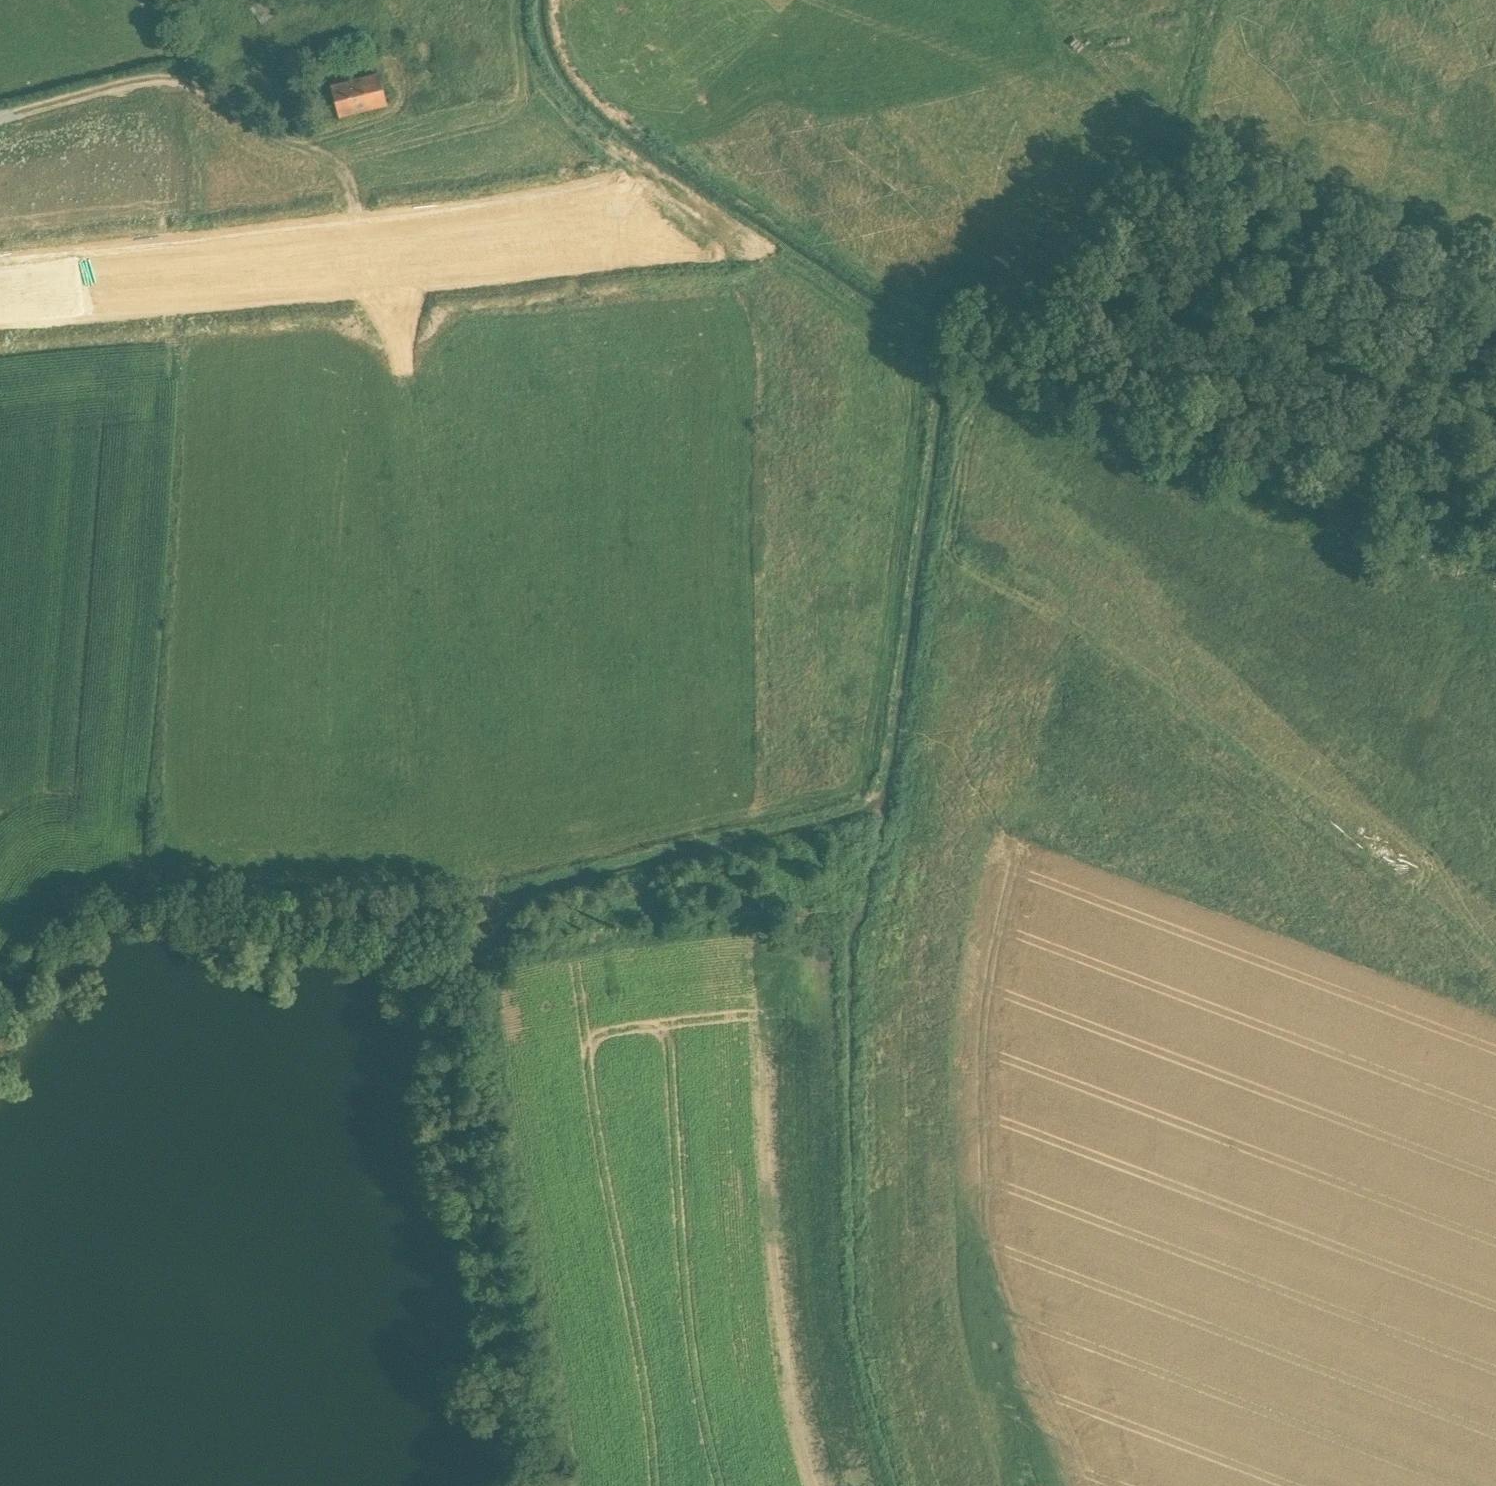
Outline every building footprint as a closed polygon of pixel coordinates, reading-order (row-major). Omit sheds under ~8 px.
[(380,75),(363,79),(370,110),(387,107),(380,75)] [(363,79),(332,86),(339,117),(370,110),(363,79)]
